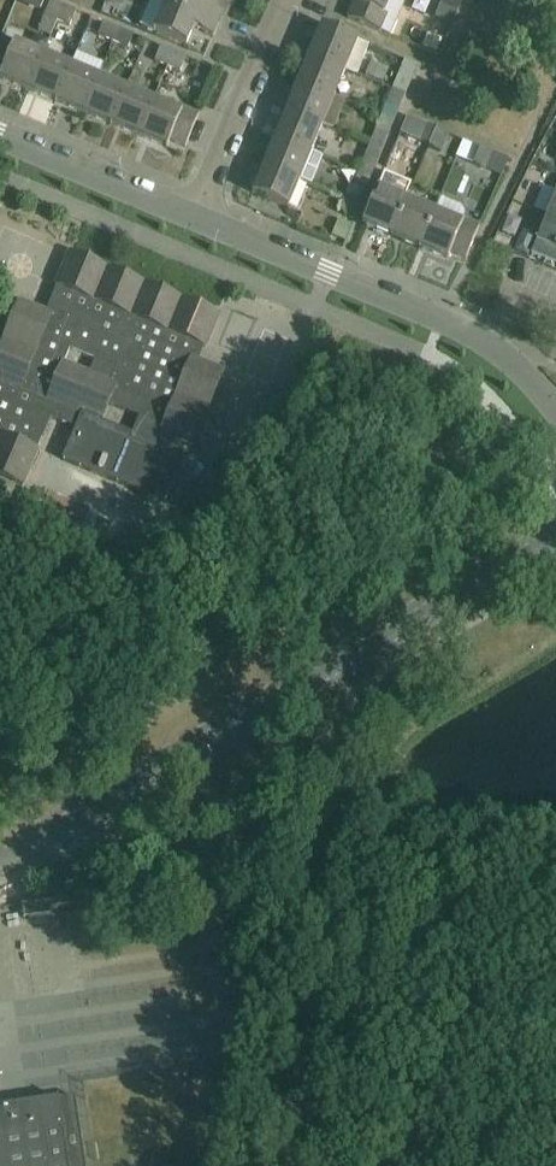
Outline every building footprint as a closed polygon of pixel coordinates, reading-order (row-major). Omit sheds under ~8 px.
[(15,2),(40,12),(44,0),(16,0),(15,2)] [(165,3),(218,25),(223,14),(203,5),(206,0),(166,0),(165,3)] [(348,18),(382,33),(383,33),(391,37),(399,19),(390,16),(385,13),(390,0),(351,0),(350,1),(354,3),(348,18)] [(457,13),(462,1),(459,0),(444,0),(441,6),(457,13)] [(51,36),(57,21),(63,7),(51,2),(39,31),(51,36)] [(218,25),(165,3),(153,31),(187,45),(194,29),(213,37),(218,25)] [(457,13),(441,6),(437,18),(452,24),(457,13)] [(75,12),(63,7),(57,21),(70,26),(75,12)] [(112,44),(118,29),(103,23),(97,38),(112,44)] [(322,27),(309,56),(346,70),(358,75),(370,47),(357,42),(322,27)] [(118,29),(112,44),(127,50),(133,35),(118,29)] [(428,35),(422,49),(437,54),(442,40),(428,35)] [(43,56),(0,39),(0,69),(3,71),(0,78),(0,80),(28,91),(43,56)] [(167,66),(173,52),(161,47),(155,61),(167,66)] [(173,52),(167,66),(180,71),(185,57),(173,52)] [(70,68),(43,56),(28,91),(55,103),(70,68)] [(346,70),(309,56),(298,83),(334,98),(346,70)] [(70,68),(55,103),(83,114),(98,79),(102,69),(74,58),(70,68)] [(392,90),(405,95),(412,80),(398,74),(392,90)] [(98,79),(83,114),(110,125),(125,90),(98,79)] [(334,98),(298,83),(287,110),(323,126),(334,98)] [(153,101),(125,90),(110,125),(139,137),(153,101)] [(405,95),(392,90),(386,104),(399,109),(405,95)] [(153,101),(139,137),(166,148),(169,142),(185,148),(199,116),(182,109),(180,113),(153,101)] [(287,110),(275,138),(311,153),(323,126),(287,110)] [(408,118),(400,134),(417,141),(429,146),(436,130),(424,125),(408,118)] [(375,130),(369,144),(382,150),(388,135),(375,130)] [(436,130),(429,146),(441,152),(448,135),(436,130)] [(311,153),(275,138),(264,166),(299,181),(311,153)] [(382,150),(369,144),(363,159),(375,165),(382,150)] [(508,160),(492,154),(480,148),(473,164),(486,170),(501,176),(508,160)] [(299,181),(264,166),(252,194),(288,209),(299,181)] [(351,187),(346,200),(359,205),(364,193),(351,187)] [(391,236),(406,201),(377,189),(363,224),(391,236)] [(534,210),(547,216),(555,220),(555,194),(555,197),(541,192),(534,210)] [(434,213),(419,248),(447,260),(450,253),(465,259),(478,227),(463,221),(465,214),(462,206),(441,198),(434,213)] [(359,205),(346,200),(341,212),(354,218),(359,205)] [(406,201),(391,236),(419,248),(434,213),(406,201)] [(547,216),(531,255),(555,265),(555,220),(547,216)] [(331,239),(343,244),(349,229),(337,224),(331,239)] [(19,303),(0,348),(0,477),(21,485),(37,451),(30,448),(37,432),(44,434),(50,418),(75,428),(61,460),(163,504),(184,456),(175,452),(179,443),(192,449),(224,373),(193,359),(199,346),(205,348),(218,316),(69,254),(44,313),(19,303)] [(259,446),(253,462),(265,467),(271,451),(259,446)] [(51,915),(50,908),(69,905),(68,899),(22,906),(24,919),(51,915)] [(74,1098),(57,1101),(0,1109),(0,1165),(85,1165),(74,1098)]
